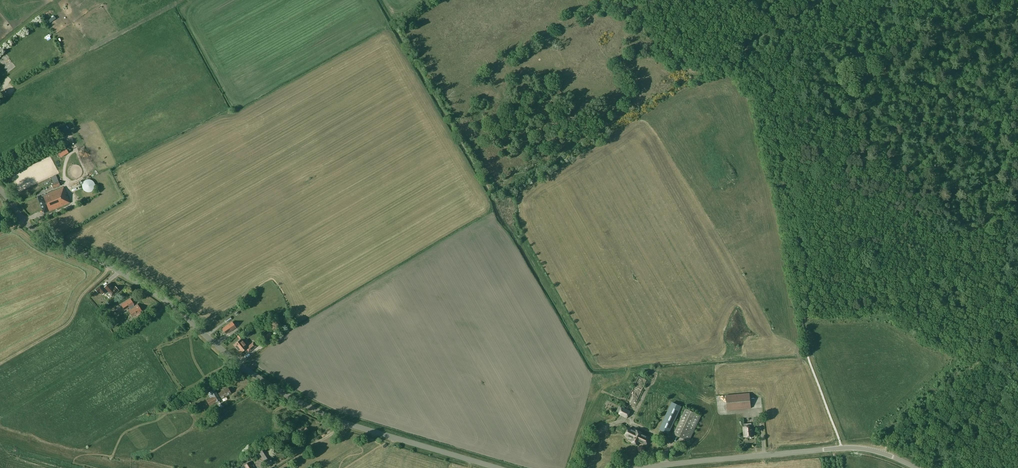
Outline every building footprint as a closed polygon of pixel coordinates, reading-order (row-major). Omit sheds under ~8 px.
[(11,71),(15,68),(7,56),(0,60),(0,61),(7,71),(10,70),(11,71)] [(59,135),(53,137),(56,146),(62,144),(59,135)] [(68,177),(70,182),(80,177),(78,173),(68,177)] [(56,175),(51,177),(54,183),(51,184),(52,189),(60,186),(56,175)] [(95,184),(94,183),(94,182),(93,182),(93,181),(92,181),(91,180),(90,180),(89,180),(88,180),(87,180),(86,180),(85,181),(84,181),(84,182),(83,182),(83,183),(83,184),(82,184),(82,185),(82,186),(82,187),(82,188),(83,189),(83,190),(84,190),(84,191),(85,191),(85,192),(86,192),(87,192),(88,193),(89,193),(90,192),(91,192),(92,192),(93,191),(93,190),(94,190),(94,189),(95,188),(95,187),(95,186),(95,185),(95,184)] [(42,209),(44,213),(70,203),(63,187),(42,196),(42,195),(37,197),(42,209)] [(115,287),(113,289),(108,284),(104,287),(105,288),(103,289),(100,285),(95,290),(98,293),(100,291),(102,294),(105,292),(106,293),(108,293),(109,293),(112,296),(119,291),(115,287)] [(137,304),(133,307),(132,305),(134,304),(130,299),(121,305),(124,310),(129,307),(130,309),(128,310),(132,317),(135,315),(136,317),(141,314),(140,312),(142,311),(137,304)] [(226,334),(229,331),(229,332),(236,327),(232,322),(225,326),(226,326),(222,329),(226,334)] [(262,339),(266,343),(271,339),(268,335),(262,339)] [(248,353),(256,346),(253,342),(251,344),(247,347),(241,339),(234,345),(240,353),(244,349),(248,353)] [(231,393),(228,388),(219,393),(219,394),(218,395),(215,390),(207,394),(210,398),(206,400),(209,406),(218,401),(219,403),(220,402),(219,400),(220,399),(221,398),(222,399),(231,393)] [(189,399),(191,403),(202,397),(200,393),(189,399)] [(726,395),(727,410),(751,408),(750,393),(726,395)] [(681,406),(672,402),(659,432),(667,436),(681,406)] [(619,414),(627,418),(630,411),(622,407),(622,408),(619,413),(619,414)] [(701,415),(685,408),(673,436),(688,443),(701,415)] [(744,427),(744,431),(745,437),(754,436),(753,426),(752,426),(751,423),(744,424),(744,427)] [(304,425),(299,428),(299,427),(297,429),(292,432),(294,435),(300,431),(302,433),(307,430),(304,425)] [(625,435),(632,438),(630,441),(638,445),(643,434),(635,430),(635,431),(628,428),(625,435)] [(269,450),(266,452),(264,448),(258,452),(265,462),(273,457),(269,450)]
